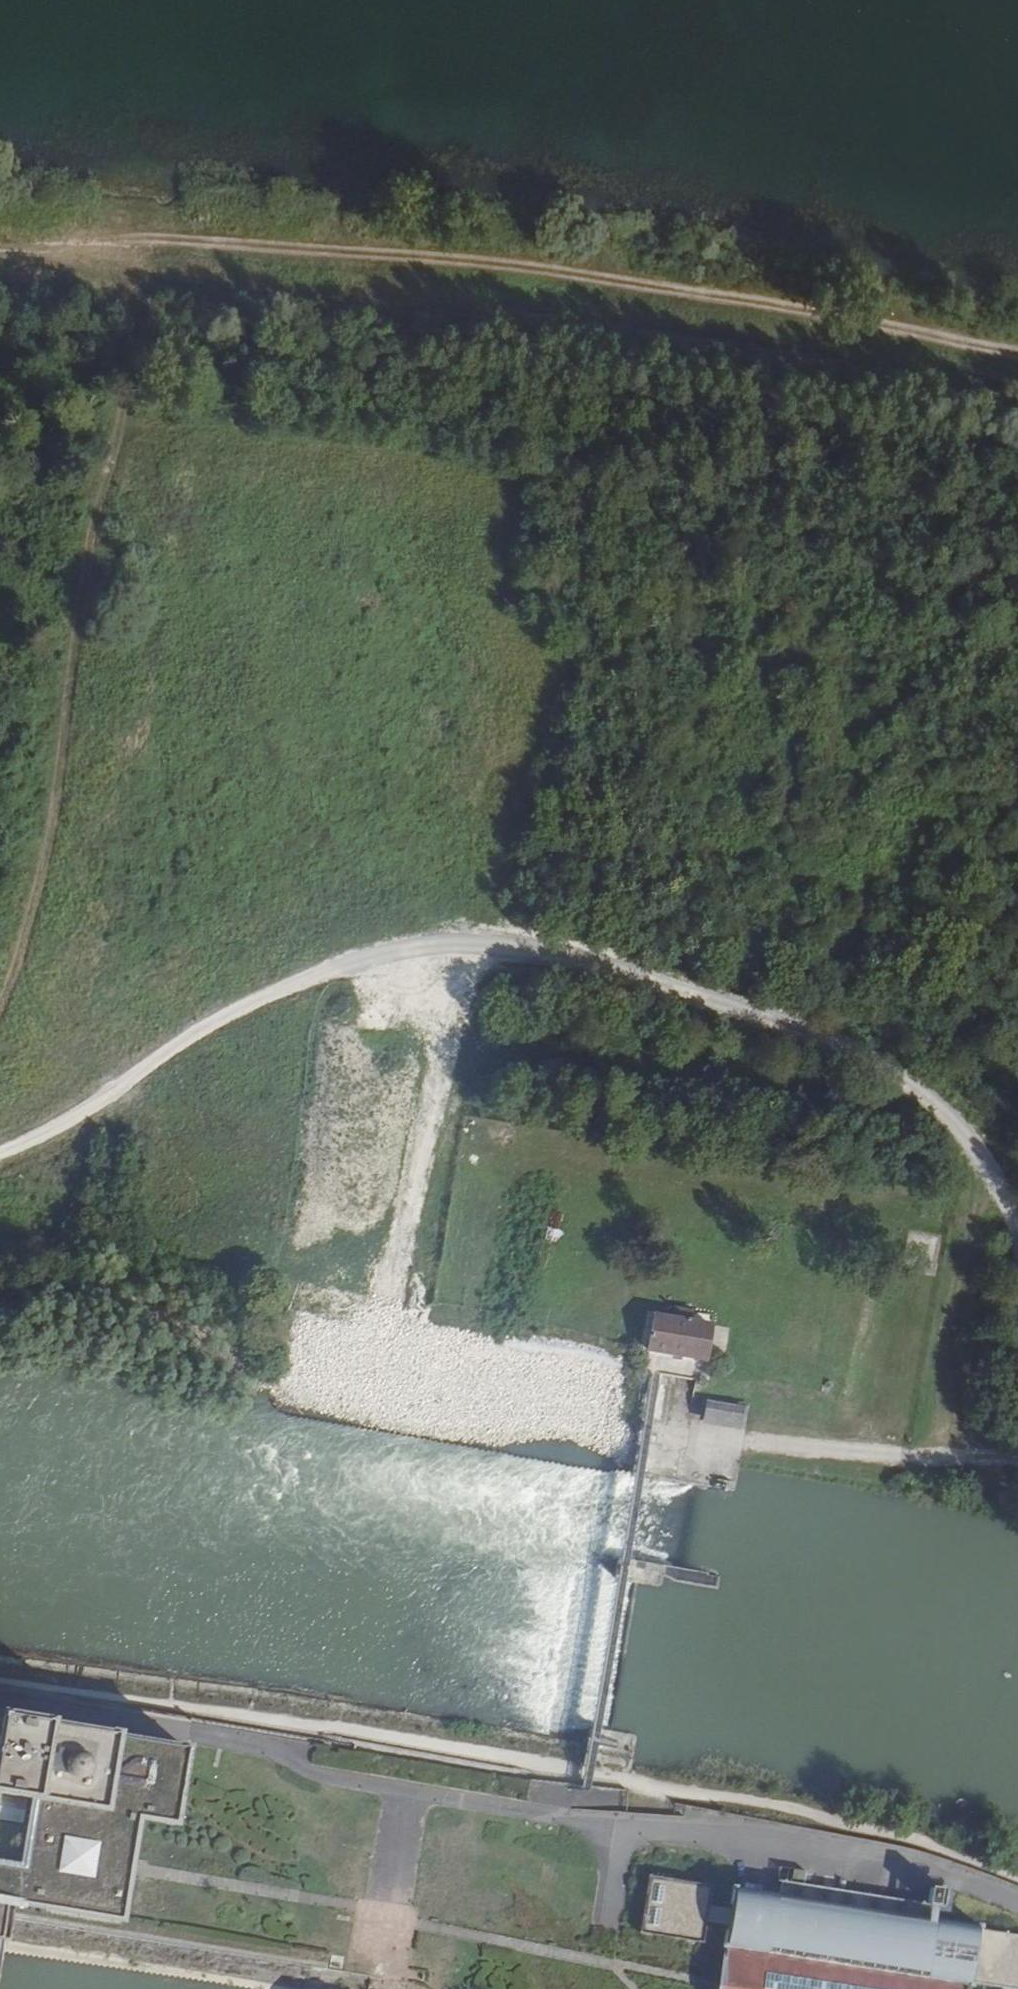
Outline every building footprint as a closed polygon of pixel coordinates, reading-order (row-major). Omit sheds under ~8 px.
[(654,1303),(642,1365),(701,1375),(711,1314),(654,1303)] [(701,1375),(642,1365),(639,1385),(652,1387),(655,1372),(691,1379),(689,1396),(698,1397),(701,1375)] [(743,1430),(747,1404),(706,1399),(702,1425),(743,1430)] [(5,1904),(120,1924),(129,1871),(137,1822),(175,1828),(189,1750),(124,1739),(0,1718),(0,1936),(5,1904)] [(783,1878),(781,1892),(936,1918),(938,1903),(783,1878)] [(706,1919),(708,1905),(711,1888),(651,1879),(643,1931),(703,1940),(706,1919)] [(731,1908),(729,1922),(718,1987),(718,1988),(972,1988),(973,1983),(1013,1988),(1017,1988),(1017,1933),(980,1927),(980,1925),(936,1918),(781,1892),(735,1885),(731,1908)] [(731,1908),(708,1905),(706,1919),(729,1922),(731,1908)]
